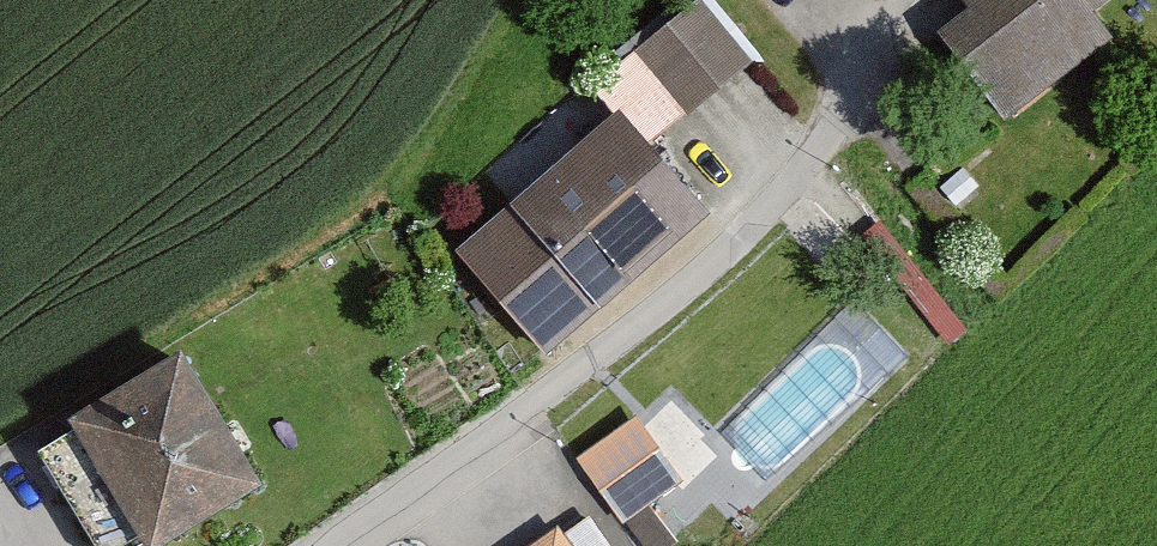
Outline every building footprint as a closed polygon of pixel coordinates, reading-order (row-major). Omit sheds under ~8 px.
[(630,102),(652,132),(751,56),(708,0),(701,0),(591,84),(614,114),(630,102)] [(1079,0),(929,0),(1009,101),(1101,28),(1079,0)] [(1101,28),(1135,0),(1079,0),(1101,28)] [(614,114),(456,245),(538,342),(711,198),(652,132),(630,102),(614,114)] [(190,337),(73,403),(154,542),(270,476),(190,337)] [(674,473),(623,409),(573,449),(623,513),(674,473)] [(514,545),(601,545),(575,506),(514,545)]
